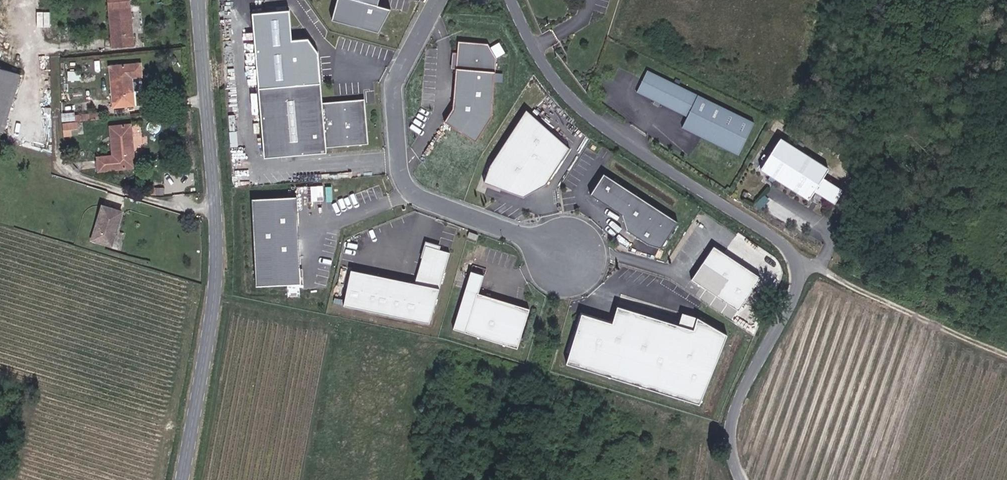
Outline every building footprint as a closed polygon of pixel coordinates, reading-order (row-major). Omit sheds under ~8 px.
[(115,47),(138,46),(133,0),(110,0),(115,47)] [(336,20),(385,31),(390,7),(382,5),(383,0),(340,0),(336,20)] [(488,45),(458,42),(453,110),(445,122),(476,141),(493,118),(497,59),(488,45)] [(145,63),(112,65),(116,107),(139,106),(137,79),(147,78),(145,63)] [(0,68),(0,131),(7,134),(24,76),(0,68)] [(755,122),(648,69),(638,91),(688,116),(683,126),(740,154),(755,122)] [(368,142),(364,102),(358,97),(323,100),(321,81),(257,88),(264,157),(326,151),(326,146),(368,142)] [(544,184),(567,148),(548,126),(524,109),(488,166),(482,183),(522,197),(544,184)] [(62,120),(76,120),(76,112),(62,112),(62,120)] [(136,124),(113,126),(115,155),(100,156),(101,173),(139,170),(136,124)] [(824,177),(829,169),(780,140),(762,171),(811,200),(817,192),(836,203),(845,189),(824,177)] [(678,221),(603,174),(590,196),(622,216),(627,230),(648,244),(661,247),(678,221)] [(313,200),(325,199),(324,185),(312,186),(313,200)] [(297,198),(252,200),(257,288),(302,285),(297,198)] [(127,212),(104,205),(93,240),(115,249),(127,212)] [(414,285),(353,272),(345,308),(432,326),(450,253),(426,247),(414,285)] [(761,277),(714,247),(693,280),(740,311),(761,277)] [(520,351),(532,312),(480,295),(485,278),(471,274),(454,330),(520,351)] [(701,407),(727,337),(700,316),(695,331),(644,318),(618,310),(614,327),(583,318),(568,369),(593,376),(701,407)] [(685,313),(682,323),(695,326),(697,316),(685,313)]
